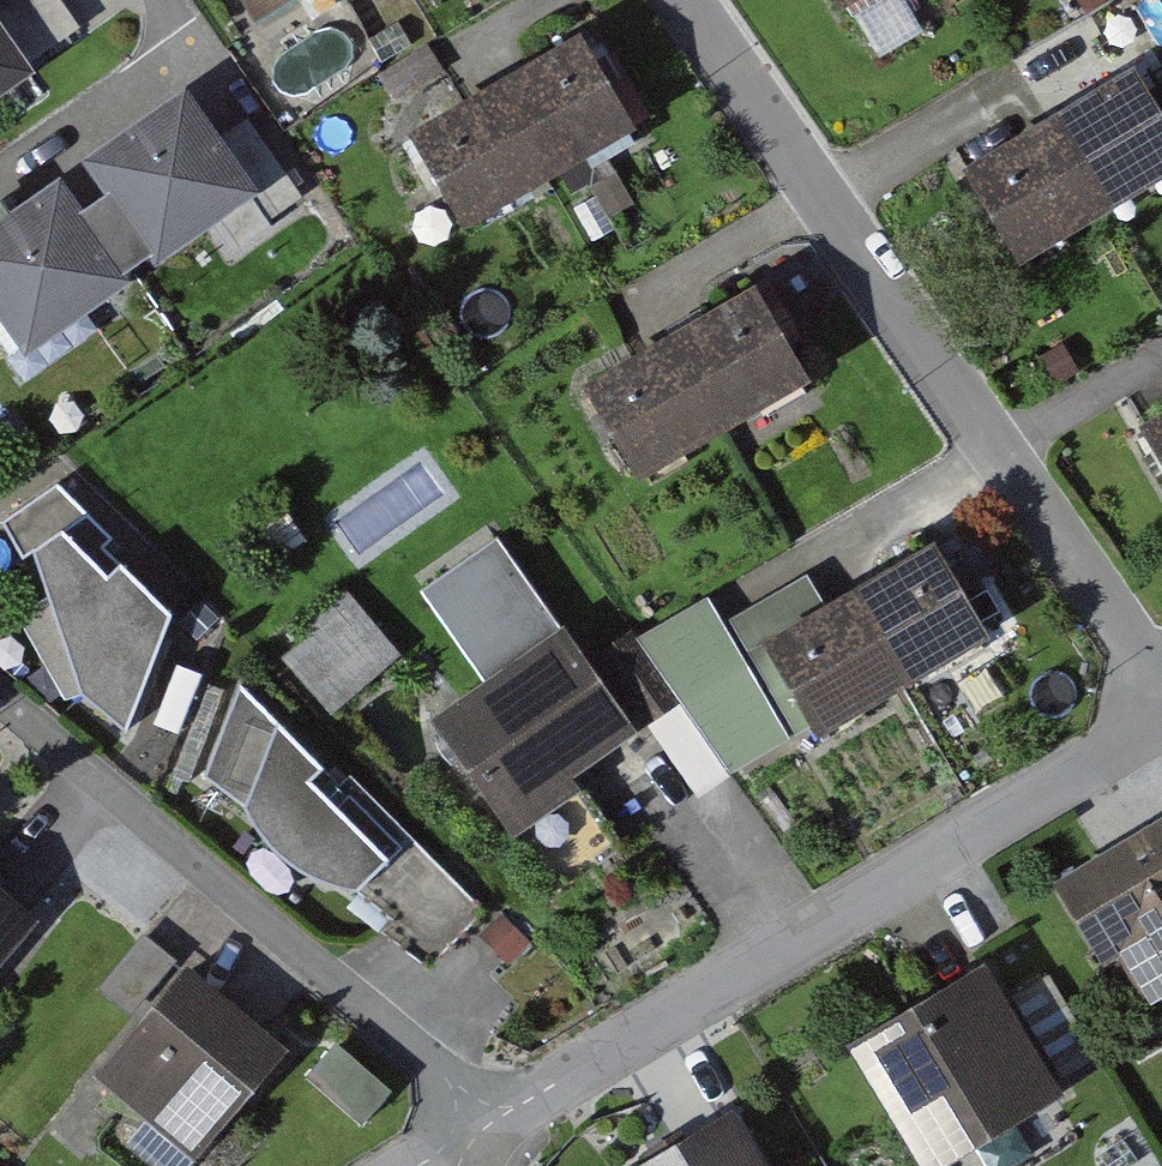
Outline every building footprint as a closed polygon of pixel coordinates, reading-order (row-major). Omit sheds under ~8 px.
[(62,69),(14,0),(0,0),(0,112),(62,69)] [(405,137),(460,228),(628,128),(573,36),(405,137)] [(1018,261),(1161,174),(1161,121),(1130,69),(963,169),(1018,261)] [(28,349),(266,194),(200,93),(92,163),(111,192),(84,210),(65,181),(0,223),(0,307),(28,349)] [(591,386),(646,477),(814,376),(759,285),(591,386)] [(1161,453),(1161,423),(1149,431),(1161,453)] [(82,706),(124,748),(180,624),(58,501),(21,537),(82,706)] [(479,665),(560,612),(506,529),(424,582),(479,665)] [(762,655),(817,746),(985,645),(929,554),(762,655)] [(350,589),(282,653),(340,713),(407,648),(350,589)] [(432,725),(504,828),(644,731),(573,628),(432,725)] [(435,972),(488,918),(242,677),(200,782),(296,876),(361,899),(435,972)] [(1144,1010),(1161,999),(1161,829),(1068,885),(1144,1010)] [(40,929),(0,895),(0,976),(40,929)] [(150,1014),(177,949),(137,932),(109,997),(150,1014)] [(927,1165),(941,1165),(1062,1093),(979,957),(848,1036),(927,1165)] [(102,1083),(195,1162),(274,1070),(181,991),(102,1083)] [(735,1110),(642,1165),(769,1165),(735,1110)]
